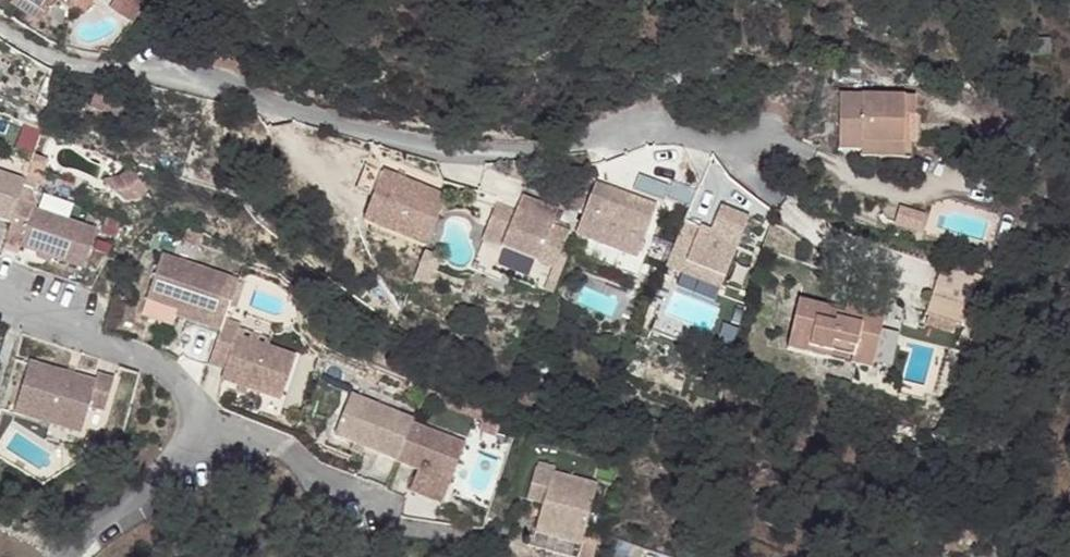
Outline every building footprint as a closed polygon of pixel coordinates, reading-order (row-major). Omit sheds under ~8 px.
[(44,12),(52,0),(28,0),(44,12)] [(82,15),(92,0),(59,0),(82,15)] [(110,5),(133,20),(146,0),(145,0),(113,0),(110,5)] [(1049,40),(1037,41),(1037,55),(1050,54),(1049,40)] [(859,156),(876,156),(876,143),(915,143),(922,143),(923,116),(915,116),(915,93),(840,91),(839,148),(859,149),(859,156)] [(876,143),(876,156),(915,157),(915,143),(876,143)] [(27,175),(25,181),(33,184),(36,178),(46,166),(32,161),(27,175)] [(382,169),(364,162),(344,213),(362,220),(382,169)] [(27,175),(0,167),(0,213),(12,218),(21,194),(25,181),(27,175)] [(447,195),(382,169),(362,220),(426,246),(447,195)] [(670,189),(640,176),(634,191),(665,205),(670,189)] [(33,184),(25,181),(21,194),(37,199),(33,184)] [(657,206),(597,182),(573,240),(635,264),(657,206)] [(497,201),(486,229),(506,237),(502,246),(540,260),(560,208),(523,193),(516,209),(497,201)] [(37,199),(21,194),(12,218),(9,226),(25,232),(22,242),(84,263),(97,226),(36,205),(37,199)] [(748,219),(720,208),(713,226),(740,238),(748,219)] [(738,244),(683,222),(671,254),(687,262),(682,273),(721,289),(738,244)] [(740,238),(713,226),(711,232),(738,244),(740,238)] [(506,237),(486,229),(483,237),(502,246),(506,237)] [(687,262),(671,254),(666,266),(682,273),(687,262)] [(147,299),(180,310),(197,316),(196,322),(210,327),(227,278),(161,256),(147,299)] [(972,276),(939,265),(929,294),(962,305),(972,276)] [(227,278),(210,327),(218,331),(223,317),(236,281),(227,278)] [(962,305),(929,294),(923,312),(956,323),(962,305)] [(827,357),(872,368),(884,308),(847,300),(846,307),(844,313),(830,310),(831,306),(799,299),(791,334),(830,343),(827,357)] [(831,303),(831,306),(830,310),(844,313),(846,307),(831,303)] [(197,316),(180,310),(178,316),(196,322),(197,316)] [(234,334),(237,326),(238,323),(223,317),(218,331),(209,356),(207,362),(221,367),(218,376),(275,398),(291,356),(265,346),(234,334)] [(210,327),(196,322),(186,348),(209,356),(218,331),(210,327)] [(267,338),(237,326),(234,334),(265,346),(267,338)] [(830,343),(791,334),(788,348),(827,357),(830,343)] [(94,378),(26,356),(11,406),(77,428),(86,403),(102,408),(111,378),(96,372),(94,378)] [(411,424),(413,419),(352,393),(334,437),(394,463),(411,424)] [(411,424),(394,463),(444,484),(462,446),(411,424)] [(521,502),(514,533),(529,537),(524,556),(573,556),(583,517),(521,502)]
